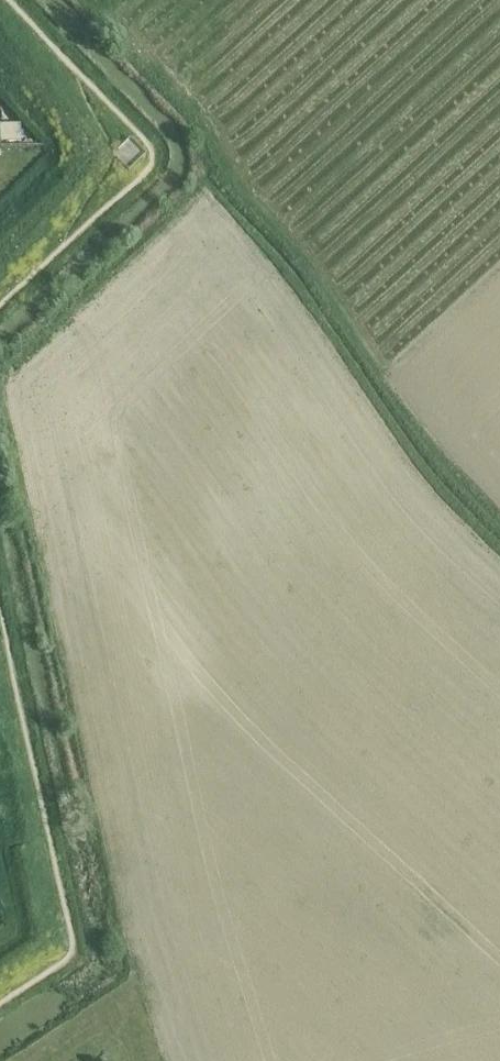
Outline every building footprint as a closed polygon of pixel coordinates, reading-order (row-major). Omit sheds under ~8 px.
[(21,141),(21,125),(0,126),(1,142),(21,141)] [(135,135),(120,147),(132,161),(147,149),(135,135)]
